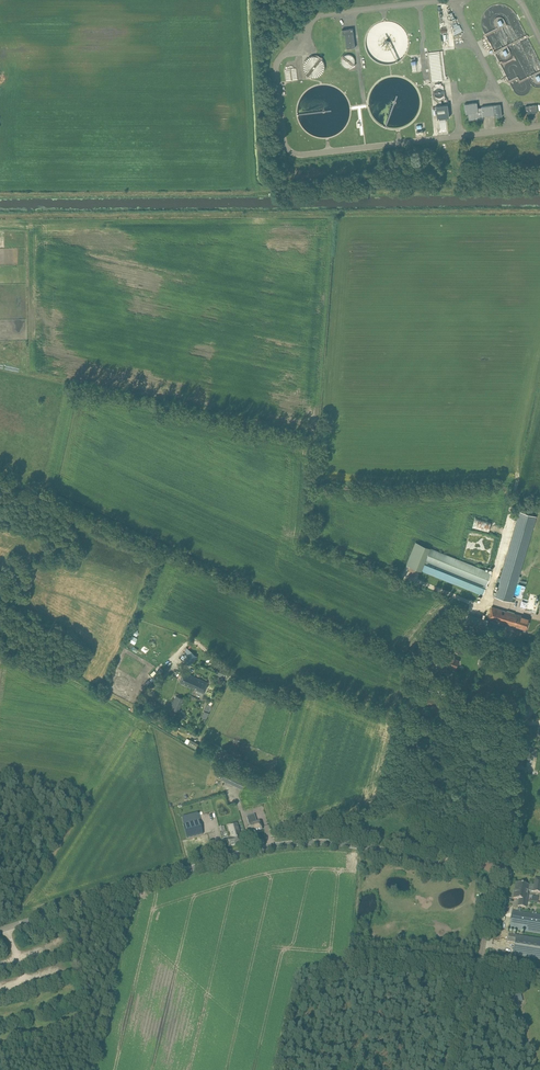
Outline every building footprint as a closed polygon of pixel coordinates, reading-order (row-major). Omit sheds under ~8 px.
[(352,28),(342,29),(343,35),(344,34),(347,48),(355,47),(352,28)] [(431,81),(442,80),(441,62),(443,62),(442,51),(428,52),(431,81)] [(344,60),(344,66),(353,66),(354,56),(342,55),(342,60),(344,60)] [(324,75),(321,56),(302,59),(305,78),(324,75)] [(436,84),(437,92),(434,92),(434,99),(444,98),(443,83),(436,84)] [(502,116),(500,104),(481,107),(481,108),(477,108),(477,102),(464,104),(465,114),(469,113),(469,115),(468,115),(469,120),(483,119),(483,116),(494,115),(494,117),(502,116)] [(447,104),(435,106),(437,119),(449,118),(447,104)] [(537,105),(525,106),(526,114),(538,112),(537,105)] [(495,595),(495,597),(512,602),(512,600),(514,596),(517,585),(517,583),(519,577),(537,516),(519,511),(508,550),(500,578),(499,582),(495,595)] [(488,532),(491,520),(475,516),(472,528),(488,532)] [(430,548),(425,561),(428,563),(486,586),(492,572),(460,560),(458,559),(430,548)] [(425,561),(421,571),(482,596),(486,587),(428,563),(425,561)] [(491,607),(488,618),(506,624),(508,624),(513,626),(514,626),(513,630),(525,634),(526,630),(526,629),(529,619),(521,616),(522,616),(491,607)] [(485,629),(487,620),(467,614),(464,623),(485,629)] [(485,629),(501,634),(503,628),(487,623),(485,629)] [(459,634),(454,631),(446,645),(451,648),(459,634)] [(129,642),(134,645),(138,638),(132,636),(129,642)] [(197,656),(189,650),(187,652),(186,654),(188,656),(184,661),(189,665),(197,656)] [(453,654),(447,652),(443,663),(455,667),(458,660),(451,658),(453,654)] [(160,668),(156,673),(153,676),(155,679),(163,671),(160,668)] [(194,676),(183,671),(179,681),(193,688),(195,683),(191,681),(194,676)] [(194,676),(191,681),(195,683),(193,688),(198,690),(197,693),(202,695),(203,693),(204,693),(208,683),(194,676)] [(176,695),(170,709),(179,712),(184,699),(176,695)] [(190,741),(188,745),(196,750),(198,745),(190,741)] [(534,748),(527,747),(525,758),(533,759),(533,756),(536,756),(537,751),(534,751),(534,748)] [(224,752),(221,760),(228,763),(229,759),(230,758),(227,757),(228,754),(224,752)] [(247,777),(227,767),(221,778),(242,788),(247,777)] [(254,814),(246,817),(248,821),(252,820),(253,823),(249,825),(252,833),(262,830),(259,821),(257,822),(254,814)] [(200,820),(183,824),(187,838),(203,834),(200,820)] [(228,839),(230,845),(242,841),(237,823),(229,825),(232,838),(228,839)] [(516,883),(513,898),(519,899),(518,906),(526,907),(529,891),(539,893),(539,878),(535,878),(534,886),(516,883)] [(512,911),(510,928),(539,933),(539,915),(512,911)] [(509,934),(508,941),(514,942),(512,955),(539,960),(539,939),(509,934)] [(496,954),(495,966),(509,968),(511,956),(496,954)] [(513,1003),(517,1002),(523,1001),(521,993),(515,994),(511,995),(513,1003)]
